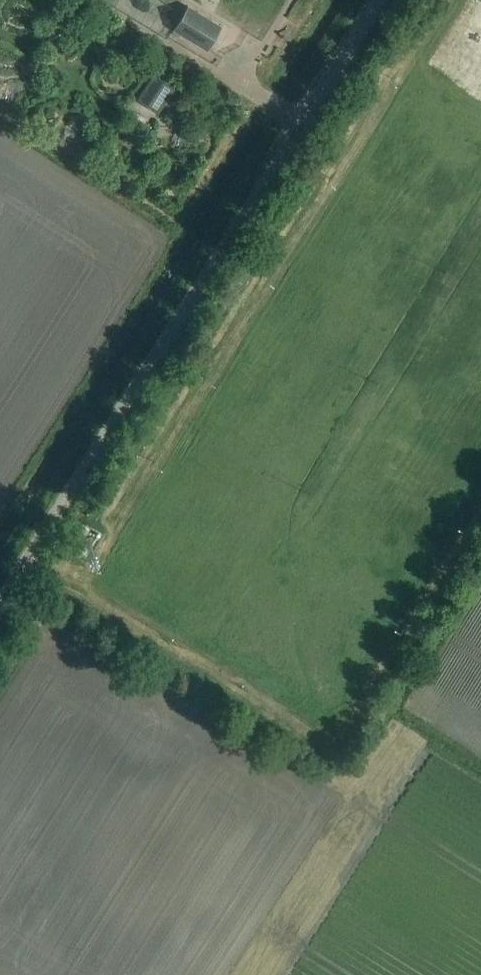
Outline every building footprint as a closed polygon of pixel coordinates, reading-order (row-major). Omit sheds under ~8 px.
[(183,12),(172,29),(207,50),(217,33),(183,12)] [(161,107),(174,88),(155,75),(142,94),(161,107)] [(184,90),(180,97),(186,101),(190,94),(184,90)]
